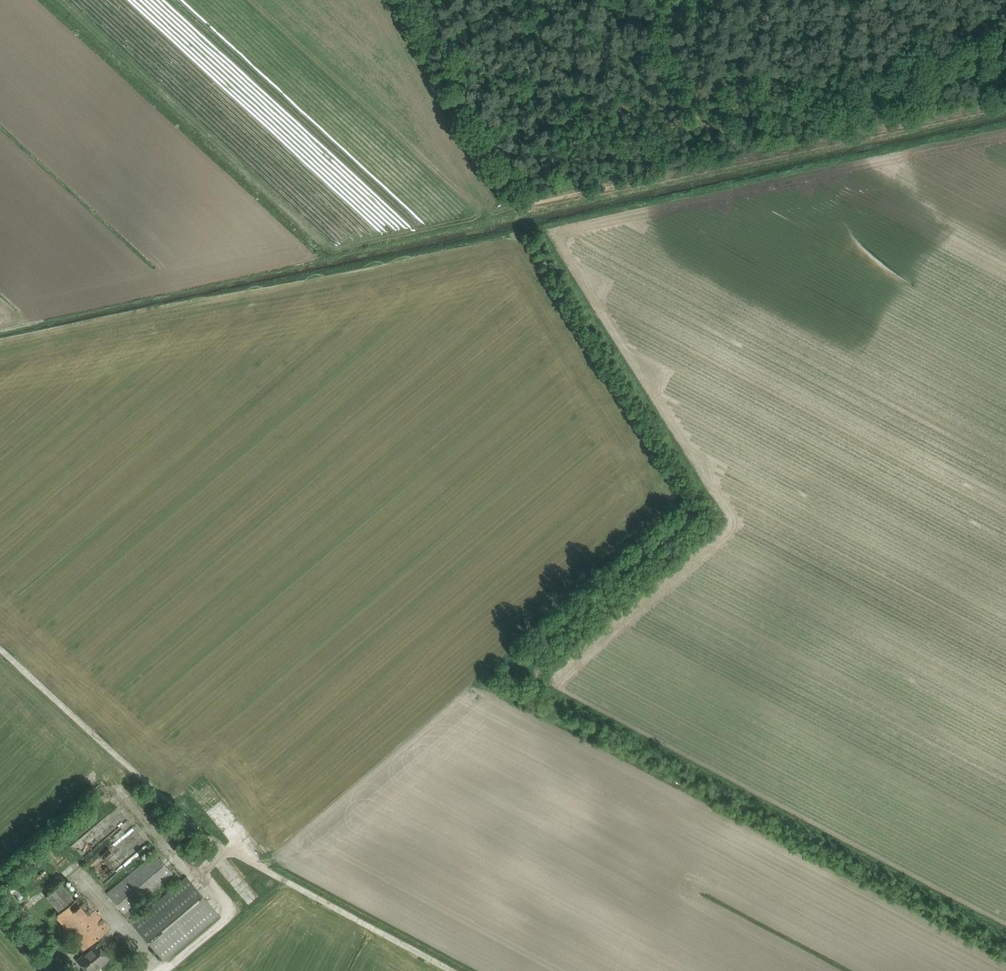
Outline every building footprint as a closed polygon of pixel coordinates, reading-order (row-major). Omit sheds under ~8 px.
[(108,893),(126,915),(174,874),(156,853),(108,893)] [(132,921),(166,962),(222,916),(188,876),(132,921)] [(60,912),(56,916),(84,950),(111,927),(104,920),(82,894),(78,898),(64,882),(47,896),(60,912)] [(87,970),(96,970),(101,967),(103,968),(112,961),(99,946),(92,951),(90,949),(83,954),(86,957),(80,962),(87,970)]
